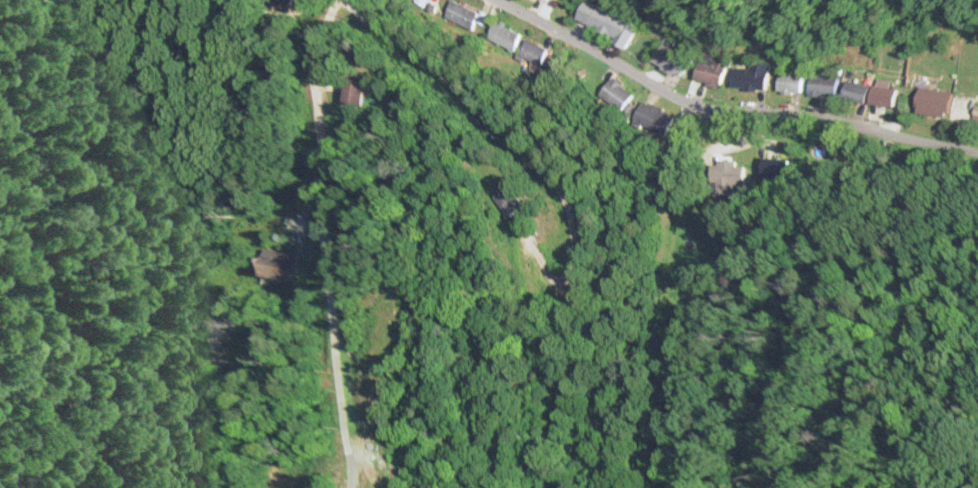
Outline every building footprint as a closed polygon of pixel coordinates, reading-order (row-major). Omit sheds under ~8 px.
[(290,8),(292,0),(272,0),(272,2),(290,8)] [(478,12),(451,0),(450,0),(442,18),(470,30),(478,12)] [(637,22),(599,3),(598,5),(588,0),(587,0),(577,21),(626,46),(637,22)] [(514,48),(519,29),(490,22),(486,41),(514,48)] [(548,49),(525,39),(517,55),(540,66),(548,49)] [(689,60),(663,41),(650,59),(676,78),(689,60)] [(692,81),(718,87),(725,59),(699,52),(692,81)] [(766,62),(747,62),(747,68),(730,67),(730,89),(765,90),(766,62)] [(801,92),(801,72),(776,72),(776,92),(801,92)] [(834,75),(807,75),(807,95),(834,95),(834,75)] [(623,111),(636,96),(615,77),(601,93),(623,111)] [(359,107),(364,82),(345,78),(340,103),(359,107)] [(863,105),(868,86),(845,80),(840,99),(863,105)] [(869,104),(894,107),(896,88),(871,86),(869,104)] [(953,92),(917,87),(913,114),(949,119),(953,92)] [(677,120),(647,99),(633,118),(663,139),(677,120)] [(711,164),(711,188),(753,187),(752,163),(711,164)] [(505,218),(522,207),(506,184),(489,196),(505,218)] [(263,278),(293,275),(291,250),(261,253),(263,278)]
